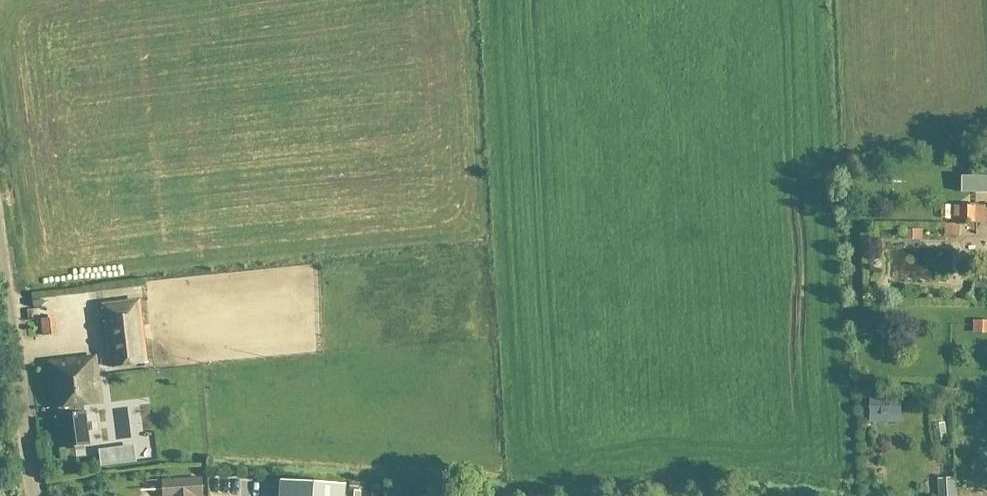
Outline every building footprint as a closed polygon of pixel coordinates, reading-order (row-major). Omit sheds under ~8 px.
[(956,224),(986,224),(986,209),(956,208),(956,224)] [(136,303),(100,309),(109,370),(145,365),(136,303)] [(51,320),(41,321),(42,338),(53,336),(51,320)] [(971,323),(971,336),(986,336),(986,323),(971,323)] [(98,405),(93,359),(45,365),(50,410),(56,409),(60,450),(86,447),(82,407),(98,405)] [(953,479),(935,481),(936,495),(954,495),(953,479)] [(158,483),(159,495),(200,495),(199,481),(158,483)] [(277,495),(341,495),(342,486),(278,482),(277,495)]
